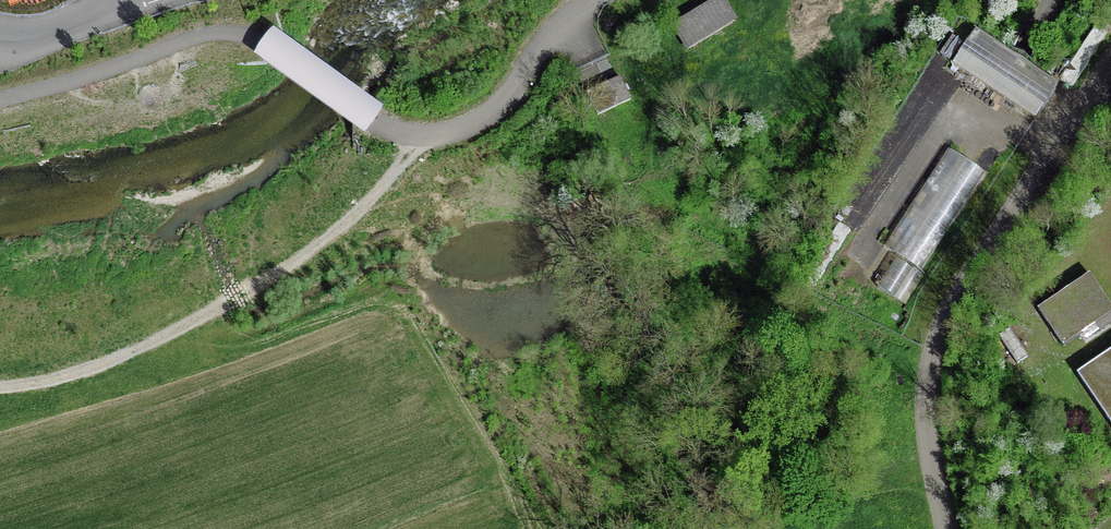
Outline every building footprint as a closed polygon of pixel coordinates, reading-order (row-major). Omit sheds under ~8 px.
[(732,21),(719,0),(672,29),(685,50),(732,21)] [(1095,28),(1059,83),(1070,90),(1106,35),(1095,28)] [(1055,86),(974,32),(951,66),(1032,121),(1055,86)] [(628,101),(617,79),(584,94),(595,116),(628,101)] [(947,151),(882,248),(919,273),(983,175),(947,151)] [(843,204),(838,213),(845,218),(851,209),(843,204)] [(1064,341),(1110,309),(1110,308),(1089,276),(1042,308),(1064,341)] [(890,312),(886,318),(894,323),(899,317),(890,312)] [(1075,375),(1110,428),(1110,350),(1075,375)]
